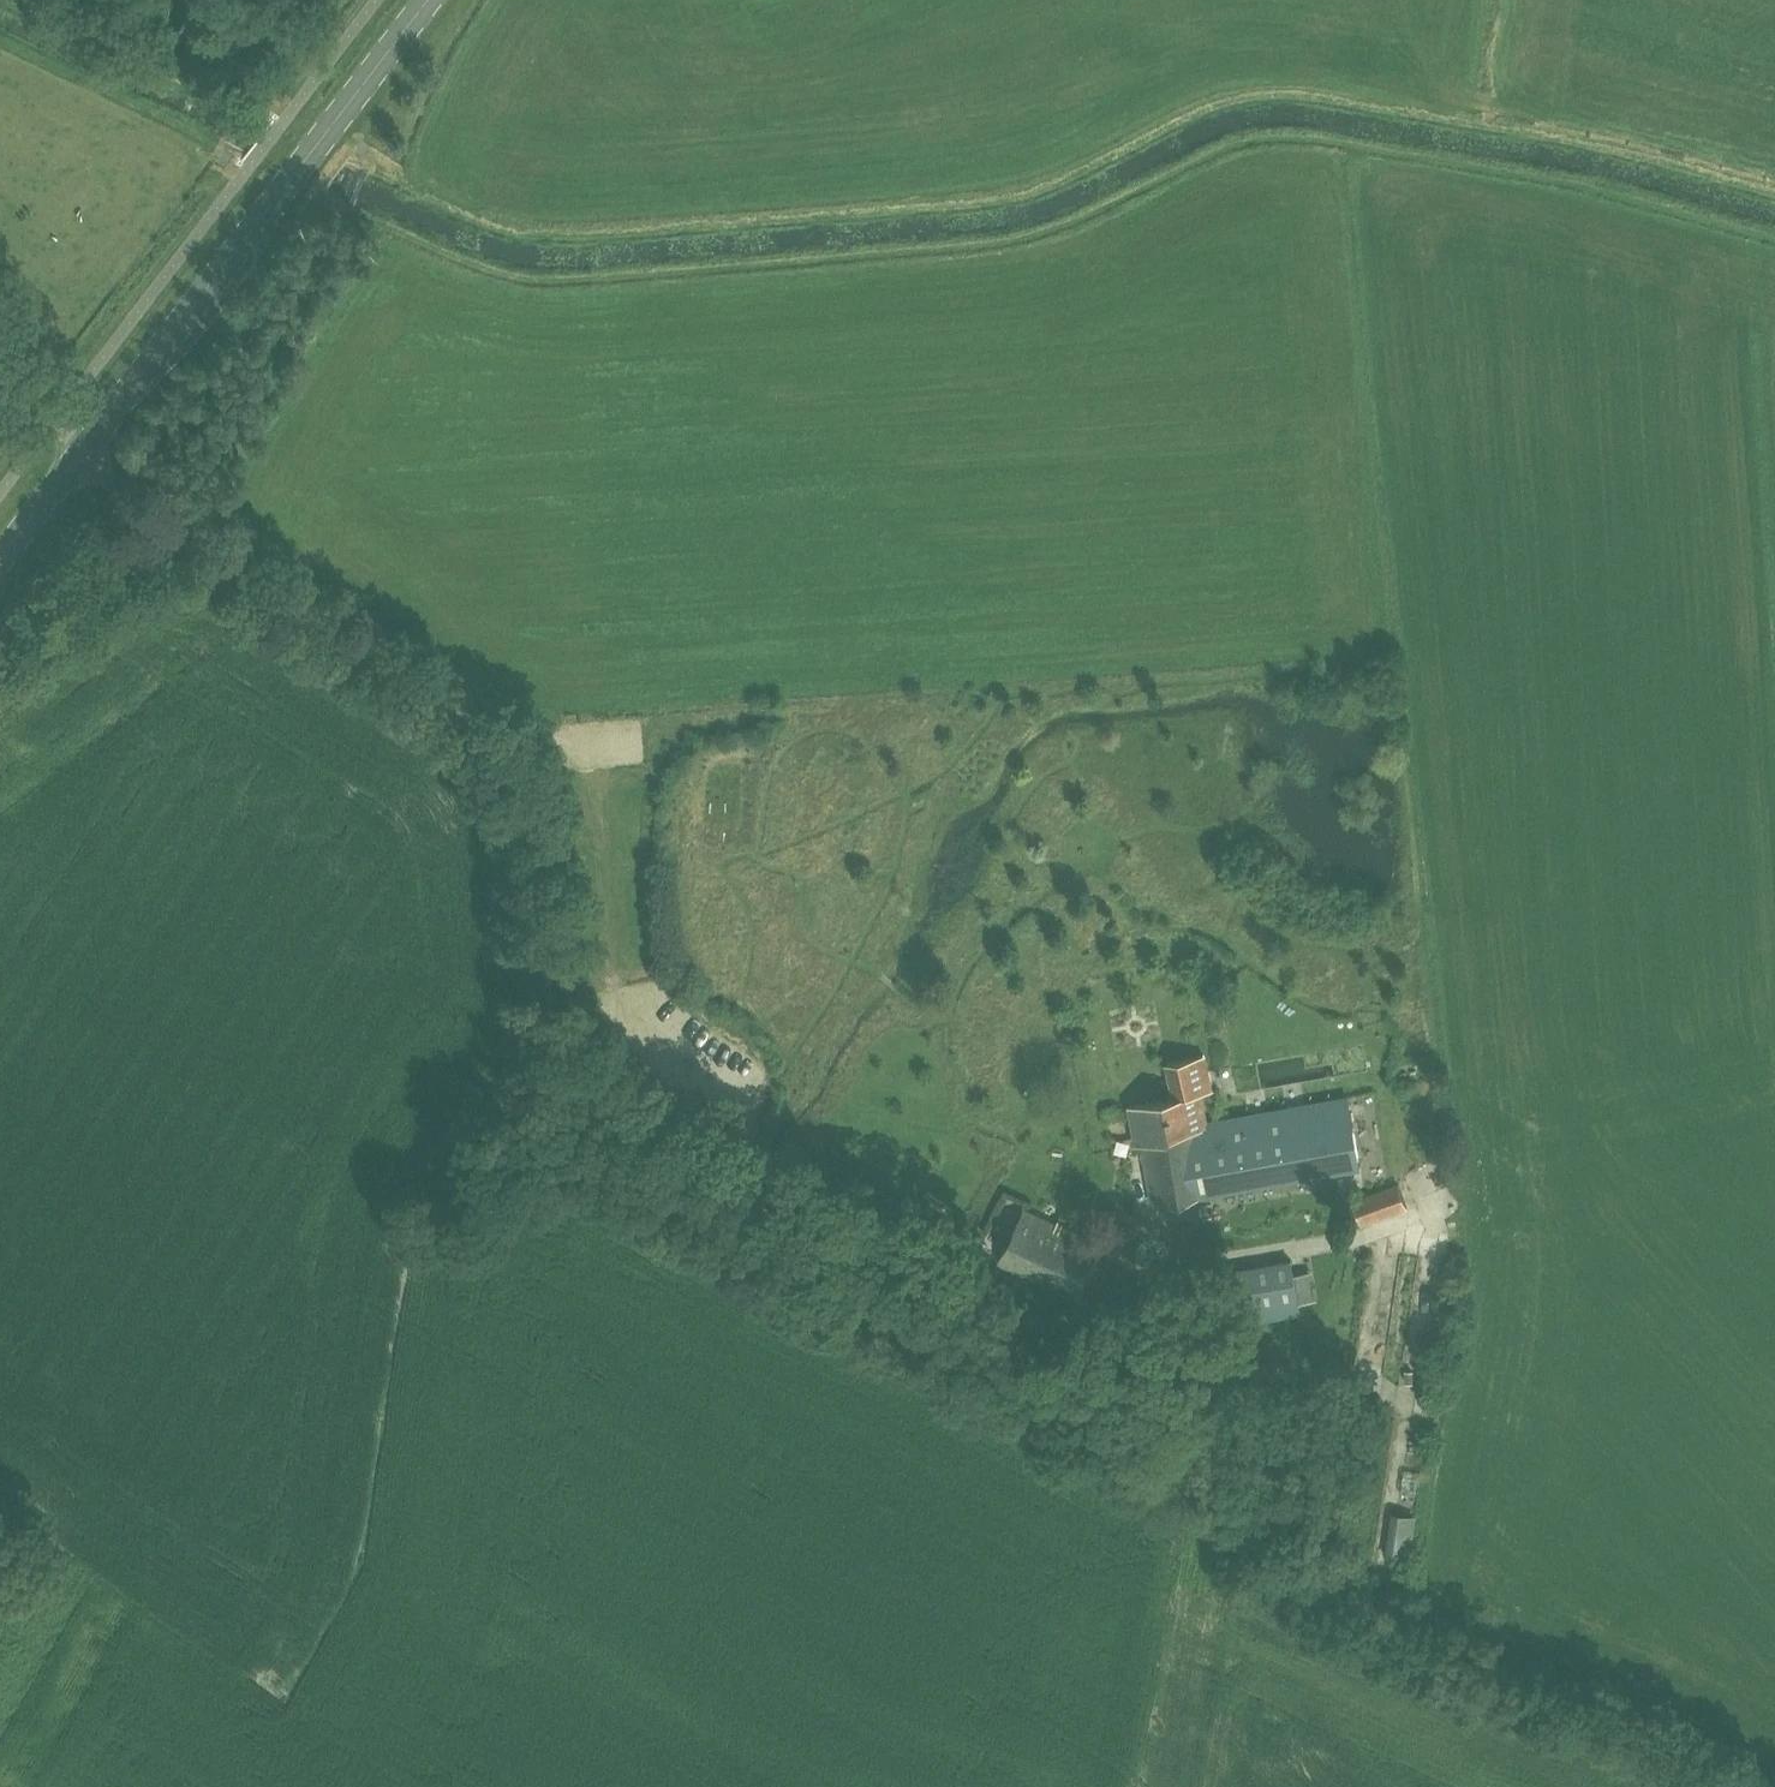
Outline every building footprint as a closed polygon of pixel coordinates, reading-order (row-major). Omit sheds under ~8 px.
[(1152,1203),(1361,1168),(1349,1098),(1206,1123),(1200,1092),(1212,1090),(1204,1055),(1167,1063),(1175,1096),(1130,1105),(1137,1144),(1142,1143),(1152,1203)] [(1367,1188),(1351,1194),(1363,1224),(1408,1208),(1399,1183),(1369,1193),(1367,1188)] [(1099,1245),(1023,1210),(998,1263),(1074,1298),(1099,1245)] [(1295,1280),(1292,1260),(1235,1269),(1244,1321),(1301,1311),(1299,1302),(1311,1300),(1307,1277),(1295,1280)]
